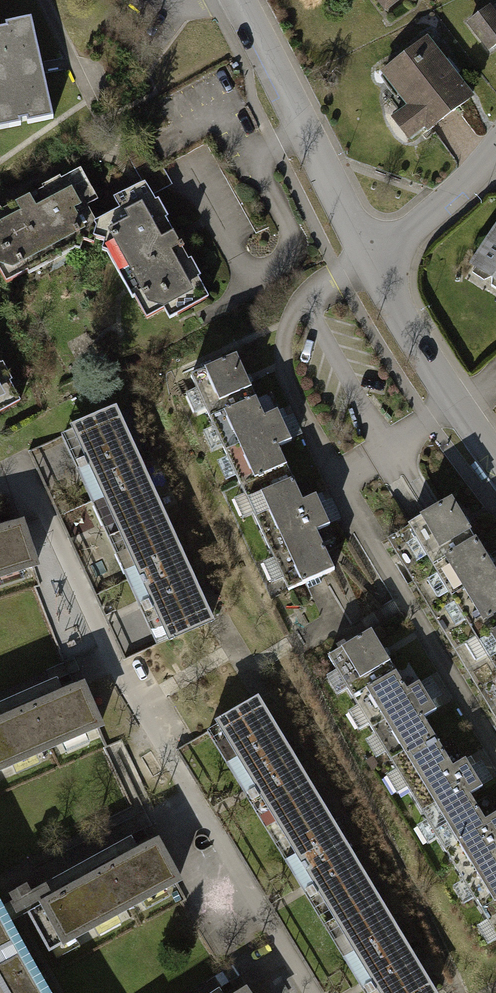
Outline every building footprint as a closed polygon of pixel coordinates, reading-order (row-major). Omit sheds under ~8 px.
[(386,17),(409,0),(373,0),(386,17)] [(489,54),(495,48),(495,16),(491,9),(468,27),(489,54)] [(51,120),(29,18),(0,26),(0,131),(51,120)] [(430,138),(474,105),(426,42),(382,76),(407,109),(391,121),(410,145),(426,133),(430,138)] [(0,219),(0,291),(103,235),(101,214),(80,175),(0,219)] [(153,326),(207,296),(148,188),(101,214),(103,235),(153,326)] [(470,270),(495,288),(495,232),(470,270)] [(194,379),(226,450),(269,431),(237,360),(194,379)] [(22,408),(0,368),(0,421),(22,408)] [(64,438),(111,543),(164,520),(117,415),(64,438)] [(226,450),(258,522),(301,503),(269,431),(226,450)] [(258,522),(290,593),(333,574),(301,503),(258,522)] [(452,643),(495,616),(495,575),(454,506),(392,543),(452,643)] [(111,543),(158,649),(211,625),(164,520),(111,543)] [(34,573),(20,528),(0,534),(0,584),(34,573)] [(495,716),(495,616),(452,643),(495,716)] [(330,662),(366,721),(408,696),(372,637),(330,662)] [(101,735),(83,691),(0,726),(0,777),(101,735)] [(366,721),(402,780),(443,755),(408,696),(366,721)] [(210,732),(269,831),(318,802),(259,703),(210,732)] [(402,780),(437,839),(479,814),(443,755),(402,780)] [(269,831),(327,930),(376,901),(318,802),(269,831)] [(473,899),(495,885),(495,842),(479,814),(437,839),(473,899)] [(29,916),(52,958),(179,890),(156,848),(29,916)] [(495,937),(495,885),(473,899),(495,937)] [(365,992),(431,992),(376,901),(327,930),(365,992)] [(0,920),(0,990),(1,992),(41,992),(0,920)]
